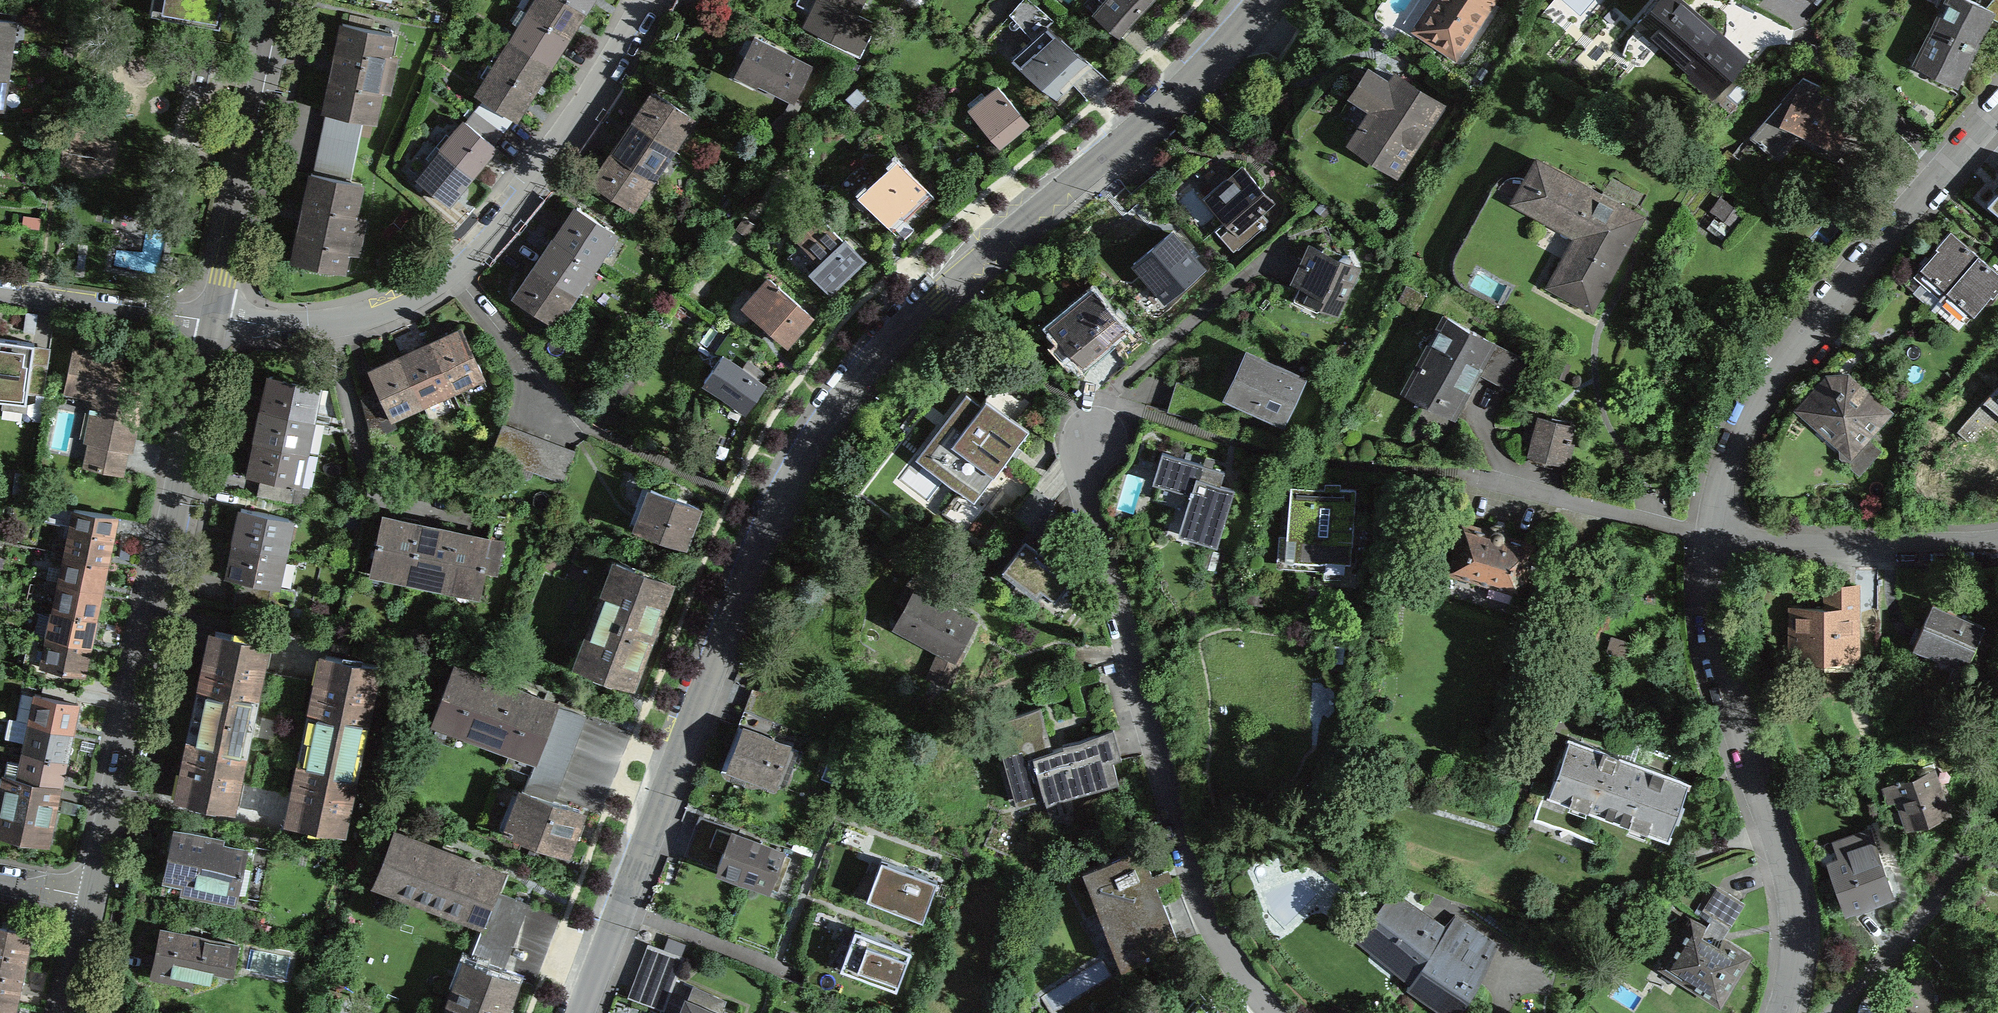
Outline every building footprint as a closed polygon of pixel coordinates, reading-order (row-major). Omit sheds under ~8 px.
[(160,15),(160,16),(219,27),(224,0),(163,0),(160,15)] [(529,13),(567,37),(570,32),(583,10),(567,0),(537,0),(529,13)] [(583,10),(586,6),(590,0),(567,0),(583,10)] [(857,52),(872,22),(855,13),(861,0),(818,0),(812,13),(806,26),(857,52)] [(1149,0),(1106,0),(1095,13),(1119,35),(1129,23),(1149,0)] [(1490,0),(1438,0),(1429,13),(1431,14),(1424,25),(1421,29),(1417,27),(1416,28),(1455,54),(1491,0),(1490,0)] [(1639,22),(1695,72),(1701,66),(1722,85),(1724,82),(1745,59),(1678,0),(1658,0),(1639,22)] [(1975,48),(1978,41),(1990,17),(1997,21),(1997,0),(1992,0),(1986,7),(1972,0),(1948,0),(1944,9),(1942,8),(1932,27),(1975,48)] [(567,37),(529,13),(512,40),(550,64),(552,60),(567,37)] [(324,110),(329,112),(323,142),(355,149),(362,118),(374,121),(392,33),(342,23),(332,73),(324,110)] [(1064,91),(1092,66),(1047,26),(1011,58),(1057,98),(1064,91)] [(1962,73),(1975,48),(1932,27),(1916,59),(1934,69),(1932,73),(1956,85),(1962,73)] [(755,86),(758,81),(791,98),(786,109),(770,123),(778,131),(795,116),(802,101),(792,96),(800,79),(803,81),(811,65),(754,36),(737,72),(735,76),(755,86)] [(550,64),(512,40),(495,66),(533,90),(535,86),(550,64)] [(476,111),(501,128),(511,115),(515,118),(518,113),(533,90),(495,66),(477,94),(486,99),(476,111)] [(1352,142),(1396,171),(1440,104),(1396,75),(1390,84),(1370,70),(1353,95),(1363,102),(1374,109),(1352,142)] [(1861,125),(1835,112),(1838,101),(1820,92),(1822,86),(1803,77),(1750,137),(1772,156),(1798,127),(1834,144),(1834,145),(1836,146),(1836,144),(1841,146),(1845,148),(1867,168),(1867,169),(1879,156),(1878,155),(1878,156),(1856,136),(1861,125)] [(1005,141),(1028,122),(998,86),(970,109),(1000,145),(1005,141)] [(637,118),(634,122),(672,147),(692,117),(655,91),(637,118)] [(1727,95),(1720,103),(1731,113),(1738,105),(1727,95)] [(494,146),(490,142),(501,128),(476,111),(467,123),(465,121),(441,149),(471,174),(474,169),(494,146)] [(614,152),(652,177),(672,147),(634,122),(618,146),(614,152)] [(323,142),(316,173),(311,172),(300,222),(293,260),(343,271),(361,183),(349,180),(355,149),(323,142)] [(418,178),(447,203),(451,197),(471,174),(441,149),(418,178)] [(652,177),(614,152),(598,176),(594,182),(631,207),(652,177)] [(860,195),(887,222),(897,212),(899,210),(901,212),(914,199),(912,197),(924,186),(898,159),(860,195)] [(1571,248),(1551,285),(1560,289),(1591,306),(1640,217),(1550,167),(1527,208),(1578,236),(1577,237),(1575,236),(1569,246),(1571,248)] [(1233,251),(1237,248),(1238,249),(1266,225),(1259,216),(1263,212),(1261,209),(1271,200),(1244,169),(1225,185),(1208,200),(1231,226),(1220,236),(1233,251)] [(1989,203),(1997,211),(1997,193),(1989,203)] [(559,234),(556,237),(594,262),(614,232),(577,207),(559,234)] [(821,263),(811,272),(829,291),(836,284),(863,259),(845,240),(844,241),(816,212),(815,213),(816,215),(795,236),(821,263)] [(1917,271),(1944,294),(1978,255),(1967,245),(1950,230),(1936,246),(1938,248),(1917,271)] [(594,262),(556,237),(539,263),(536,267),(574,292),(594,262)] [(1339,259),(1312,246),(1303,266),(1295,282),(1314,291),(1310,300),(1335,312),(1356,268),(1353,266),(1354,264),(1354,262),(1353,260),(1352,258),(1350,257),(1348,256),(1346,255),(1344,255),(1342,256),(1340,258),(1339,259)] [(1997,290),(1997,273),(1992,267),(1978,255),(1944,294),(1970,317),(1991,294),(1993,296),(1997,290)] [(574,292),(536,267),(518,294),(516,297),(553,323),(574,292)] [(766,326),(763,331),(772,339),(776,334),(786,343),(790,338),(811,315),(769,279),(744,307),(766,326)] [(1401,299),(1416,307),(1422,296),(1407,288),(1401,299)] [(1074,352),(1082,362),(1093,354),(1108,341),(1128,364),(1150,345),(1134,325),(1127,332),(1095,294),(1073,312),(1076,317),(1057,333),(1063,339),(1055,345),(1066,359),(1074,352)] [(1525,360),(1444,315),(1406,385),(1427,397),(1429,393),(1458,409),(1470,388),(1464,386),(1469,377),(1473,369),(1510,389),(1525,360)] [(482,372),(462,328),(435,341),(431,342),(451,386),(481,372),(482,372)] [(729,333),(716,351),(722,356),(704,380),(746,410),(750,405),(764,385),(756,379),(760,373),(747,364),(755,352),(729,333)] [(1,338),(0,343),(0,399),(26,402),(27,393),(43,395),(48,364),(31,362),(33,353),(34,343),(1,338)] [(451,386),(431,342),(405,354),(401,356),(421,400),(451,386)] [(65,387),(99,394),(107,356),(78,349),(73,348),(65,387)] [(148,364),(107,356),(99,394),(96,408),(90,407),(89,411),(95,412),(89,442),(89,443),(84,467),(119,474),(124,450),(132,452),(132,450),(131,450),(137,418),(148,364)] [(421,400),(401,356),(374,369),(370,370),(378,388),(361,396),(370,429),(393,419),(391,414),(421,400)] [(1256,405),(1254,410),(1273,419),(1277,411),(1286,415),(1300,385),(1291,381),(1295,373),(1276,364),(1274,369),(1247,356),(1230,392),(1248,401),(1256,405)] [(1844,460),(1859,474),(1881,450),(1867,438),(1891,412),(1847,374),(1843,378),(1844,379),(1838,386),(1825,375),(1819,381),(1814,387),(1816,389),(1801,406),(1852,451),(1844,460)] [(262,409),(309,419),(316,385),(315,385),(316,382),(312,381),(311,384),(269,375),(263,402),(262,409)] [(1983,401),(1984,403),(1987,400),(1997,410),(1997,384),(1983,401)] [(966,392),(915,457),(974,502),(1029,431),(1001,409),(986,397),(981,403),(966,392)] [(302,451),(309,419),(262,409),(257,433),(255,441),(302,451)] [(1531,454),(1561,461),(1570,426),(1555,422),(1553,431),(1528,424),(1525,438),(1535,441),(1531,454)] [(491,455),(562,482),(573,454),(560,450),(560,447),(559,447),(558,449),(546,444),(546,442),(546,441),(545,441),(543,443),(531,438),(531,436),(530,436),(529,438),(518,434),(517,433),(517,431),(517,430),(516,430),(514,432),(502,427),(491,455)] [(259,496),(291,502),(302,451),(255,441),(249,467),(248,474),(263,477),(259,496)] [(1153,482),(1191,493),(1181,526),(1214,536),(1228,488),(1219,485),(1223,470),(1209,466),(1211,459),(1186,452),(1184,458),(1163,452),(1156,473),(1153,482)] [(1350,564),(1356,489),(1300,485),(1291,484),(1285,559),(1325,562),(1324,578),(1341,579),(1342,564),(1350,564)] [(699,507),(651,488),(636,528),(684,546),(686,540),(699,507)] [(1003,571),(1005,569),(1036,593),(1040,589),(1054,600),(1063,589),(1072,577),(1070,575),(1051,506),(1002,570),(1003,571)] [(115,515),(73,509),(64,553),(107,562),(109,555),(113,533),(112,533),(115,515)] [(235,535),(234,542),(281,552),(288,519),(241,509),(235,535)] [(382,516),(371,568),(408,576),(419,524),(391,518),(382,516)] [(1486,530),(1462,523),(1447,571),(1520,592),(1534,544),(1507,536),(1507,534),(1507,532),(1506,530),(1505,529),(1503,527),(1503,525),(1501,524),(1500,523),(1498,523),(1497,525),(1494,526),(1492,526),(1491,528),(1489,529),(1488,531),(1486,530)] [(419,524),(408,576),(443,584),(454,532),(427,526),(419,524)] [(454,532),(443,584),(480,591),(485,565),(497,568),(502,542),(463,533),(454,532)] [(338,629),(341,615),(293,605),(296,590),(274,585),(281,552),(234,542),(228,569),(227,576),(239,578),(233,607),(338,629)] [(1201,567),(1214,570),(1220,552),(1207,548),(1201,567)] [(64,553),(61,570),(58,581),(101,590),(102,584),(107,562),(64,553)] [(583,647),(590,649),(583,667),(631,685),(639,665),(633,663),(638,650),(643,653),(647,643),(658,614),(652,611),(657,599),(663,601),(671,581),(623,563),(616,581),(609,578),(583,647)] [(918,569),(916,572),(918,572),(902,602),(907,605),(904,610),(896,624),(959,657),(963,649),(959,647),(973,621),(939,602),(947,586),(920,571),(921,570),(918,569)] [(101,590),(58,581),(53,608),(95,617),(97,611),(101,590)] [(1855,584),(1837,584),(1837,608),(1804,608),(1793,608),(1793,658),(1824,658),(1824,649),(1855,649),(1855,584)] [(1935,603),(1933,602),(1913,646),(1915,647),(1915,646),(1963,668),(1963,669),(1964,670),(1984,625),(1982,625),(1982,626),(1942,608),(1934,604),(1935,603)] [(95,617),(53,608),(47,636),(90,645),(91,638),(95,617)] [(267,642),(215,630),(208,664),(197,714),(250,725),(267,642)] [(41,665),(84,674),(85,668),(90,645),(47,636),(41,665)] [(308,738),(360,749),(378,665),(325,654),(314,708),(308,738)] [(530,772),(558,782),(583,715),(557,705),(557,704),(538,696),(535,702),(523,697),(525,691),(490,678),(486,676),(484,682),(471,677),(473,671),(453,664),(433,719),(510,748),(535,758),(530,772)] [(306,679),(275,672),(268,704),(300,710),(306,679)] [(35,694),(31,711),(29,722),(72,731),(73,725),(78,703),(73,702),(77,687),(45,680),(41,695),(35,694)] [(1114,731),(1113,729),(1062,743),(1063,746),(1052,749),(1040,707),(1019,713),(1020,719),(999,725),(1020,800),(1116,773),(1112,760),(1121,758),(1114,731)] [(250,725),(197,714),(182,785),(180,798),(232,809),(250,725)] [(6,737),(25,741),(23,750),(66,759),(67,753),(72,731),(29,722),(10,718),(6,737)] [(743,729),(729,765),(743,771),(775,783),(782,764),(791,768),(798,750),(743,729)] [(1560,758),(1555,772),(1556,772),(1549,794),(1570,801),(1573,793),(1590,799),(1587,807),(1630,823),(1633,815),(1649,821),(1646,829),(1668,837),(1676,816),(1677,816),(1682,802),(1681,802),(1689,780),(1621,756),(1569,737),(1562,758),(1560,758)] [(298,786),(290,822),(343,833),(360,749),(308,738),(298,786)] [(20,764),(8,762),(6,775),(58,786),(60,786),(61,780),(66,759),(23,750),(20,764)] [(258,753),(251,784),(283,791),(290,759),(258,753)] [(1893,784),(1909,828),(1914,826),(1948,814),(1936,781),(1933,782),(1929,771),(1893,784)] [(583,811),(551,799),(558,782),(530,772),(523,788),(522,788),(506,830),(567,853),(572,839),(583,811)] [(46,842),(51,814),(58,786),(6,775),(1,797),(0,797),(0,832),(46,842)] [(727,826),(699,815),(684,854),(770,887),(784,851),(731,831),(733,828),(727,826)] [(173,830),(171,829),(168,845),(170,846),(164,877),(182,880),(180,888),(185,889),(207,894),(207,895),(235,901),(246,848),(225,843),(223,845),(221,845),(223,837),(174,827),(173,830)] [(1865,843),(1848,849),(1850,856),(1832,862),(1848,908),(1855,905),(1890,893),(1868,830),(1862,832),(1865,843)] [(484,918),(495,891),(502,872),(433,846),(394,831),(376,877),(396,885),(395,888),(463,914),(464,911),(484,918)] [(1140,845),(1082,868),(1121,966),(1179,943),(1150,869),(1140,845)] [(937,886),(881,865),(866,904),(923,925),(937,886)] [(526,903),(495,891),(484,918),(483,921),(484,922),(469,960),(470,960),(462,980),(459,979),(446,1012),(503,1012),(516,978),(500,972),(526,903)] [(1726,930),(1743,903),(1728,893),(1711,920),(1726,930)] [(1455,915),(1446,929),(1407,902),(1403,906),(1390,896),(1361,933),(1395,960),(1404,968),(1400,974),(1457,1012),(1479,981),(1468,974),(1474,966),(1479,970),(1497,943),(1455,915)] [(1732,980),(1748,956),(1691,919),(1666,960),(1722,996),(1732,980)] [(22,967),(23,961),(29,931),(0,925),(0,962),(22,967)] [(234,960),(237,945),(200,937),(201,936),(181,932),(180,933),(161,929),(155,955),(147,954),(146,962),(144,970),(152,972),(151,974),(172,978),(174,972),(210,979),(214,956),(234,960)] [(911,956),(855,935),(841,973),(896,994),(911,956)] [(682,957),(649,944),(638,973),(671,985),(682,957)] [(22,967),(0,962),(0,998),(15,1001),(16,996),(22,967)] [(15,1001),(0,998),(0,1012),(12,1012),(15,1001)] [(718,1009),(717,1012),(688,1001),(683,1012),(727,1012),(718,1009)] [(1875,1006),(1876,1003),(1874,1002),(1873,1002),(1871,1002),(1870,1002),(1869,1005),(1860,1003),(1858,1012),(1886,1012),(1887,1009),(1875,1006)]
